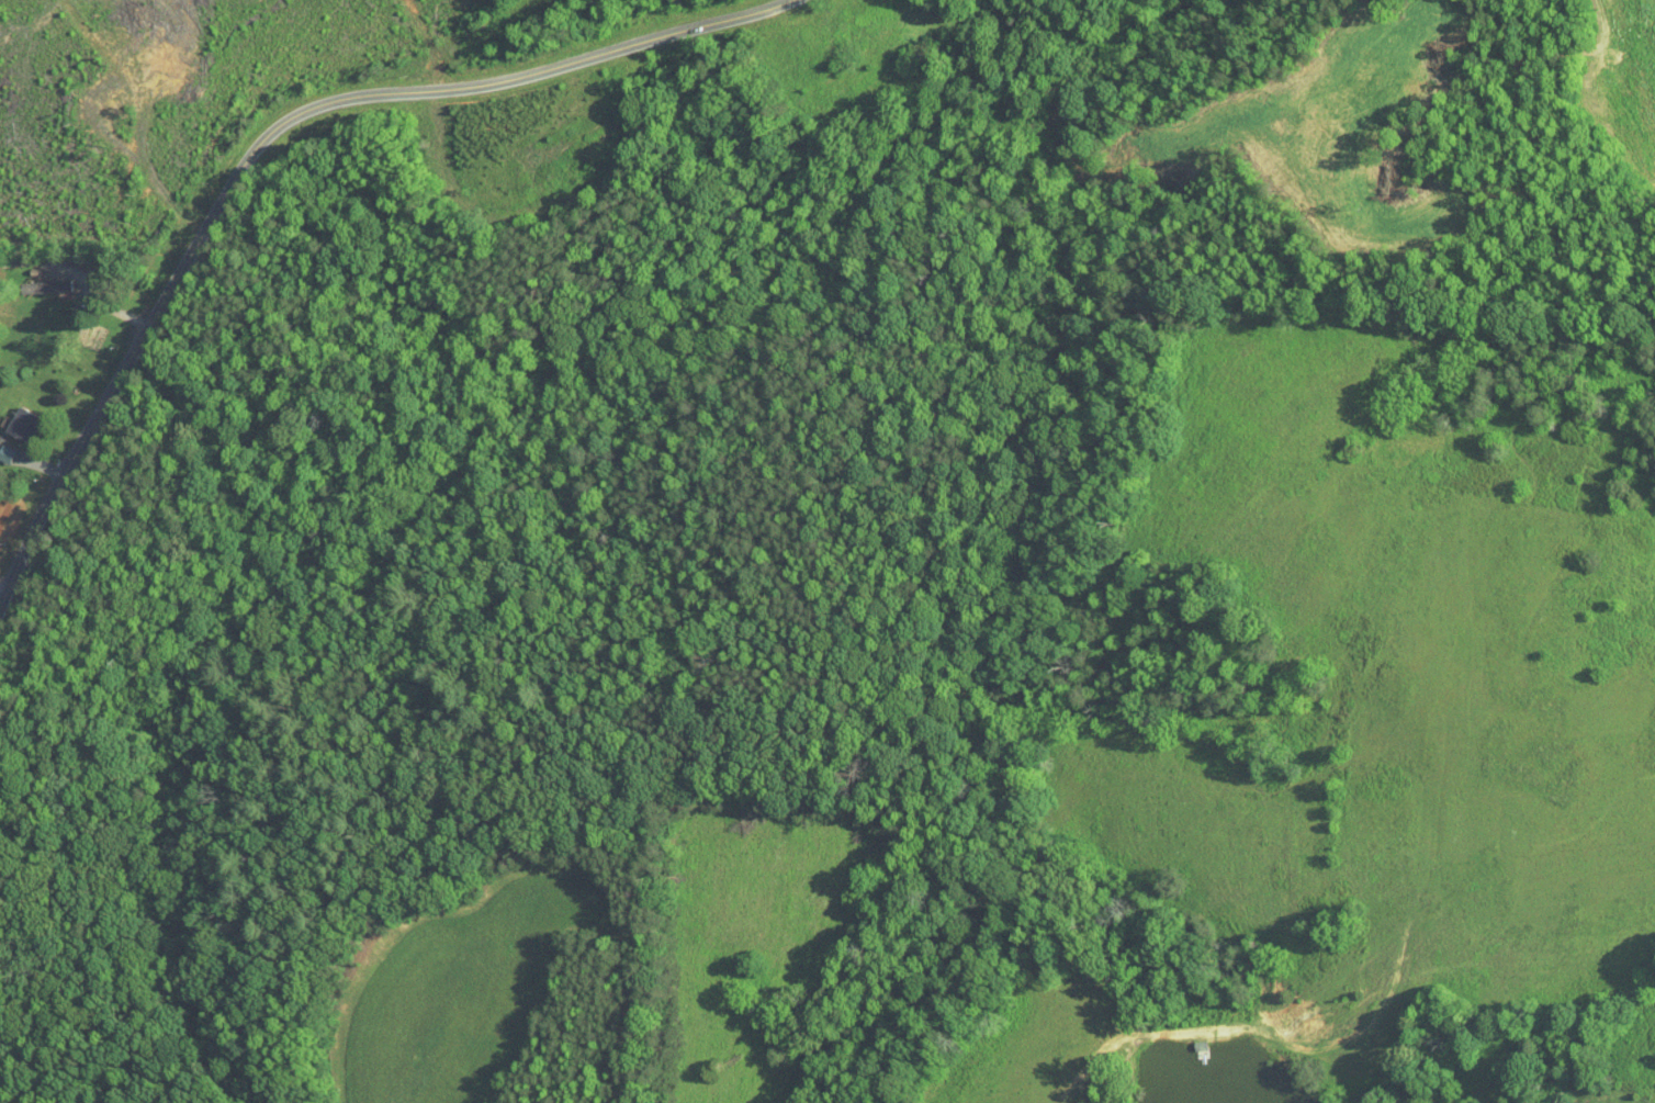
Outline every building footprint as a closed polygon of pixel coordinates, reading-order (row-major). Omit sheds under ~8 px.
[(27,275),(27,284),(63,283),(63,273),(27,275)] [(32,407),(10,398),(0,421),(0,426),(20,435),(32,407)]
